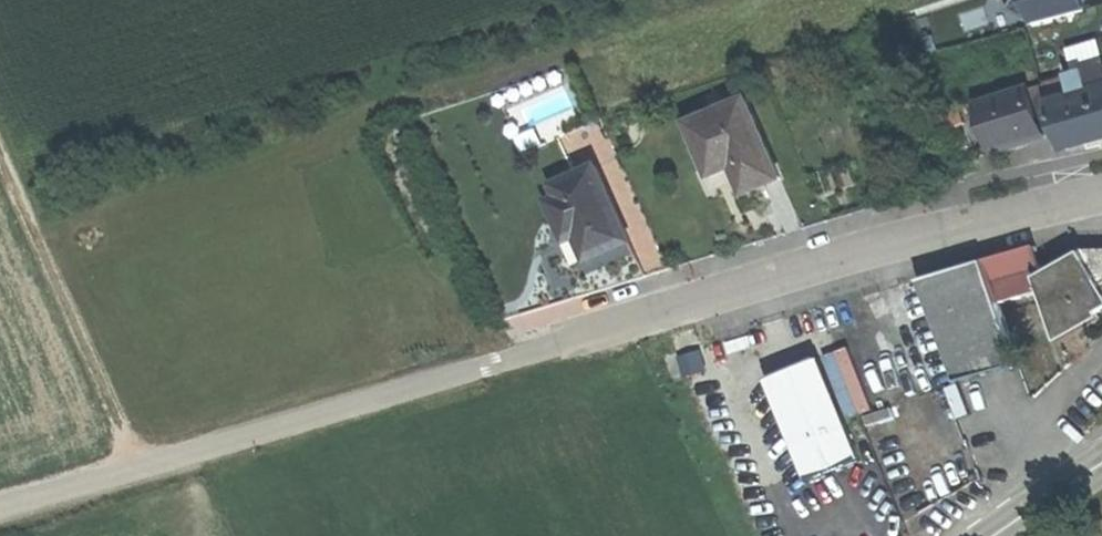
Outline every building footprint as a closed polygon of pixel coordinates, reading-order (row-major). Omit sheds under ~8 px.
[(1034,23),(1089,7),(1087,0),(1027,0),(1034,23)] [(1101,139),(1101,69),(1032,88),(1001,99),(1008,118),(987,125),(996,153),(1031,142),(1059,133),(1065,150),(1100,140),(1101,139)] [(754,191),(771,185),(737,106),(677,134),(699,184),(725,174),(736,198),(754,191)] [(587,173),(545,191),(549,202),(541,207),(559,249),(569,246),(578,266),(597,257),(620,247),(587,173)] [(1097,274),(1087,256),(1074,255),(1045,273),(1037,246),(984,261),(1000,305),(1042,291),(1059,339),(1101,314),(1101,282),(1097,274)] [(1091,259),(1101,279),(1101,253),(1091,259)] [(1021,368),(1000,305),(984,261),(918,280),(959,385),(1021,368)] [(914,320),(929,314),(918,283),(902,289),(914,320)] [(817,359),(767,378),(810,482),(861,461),(817,359)]
